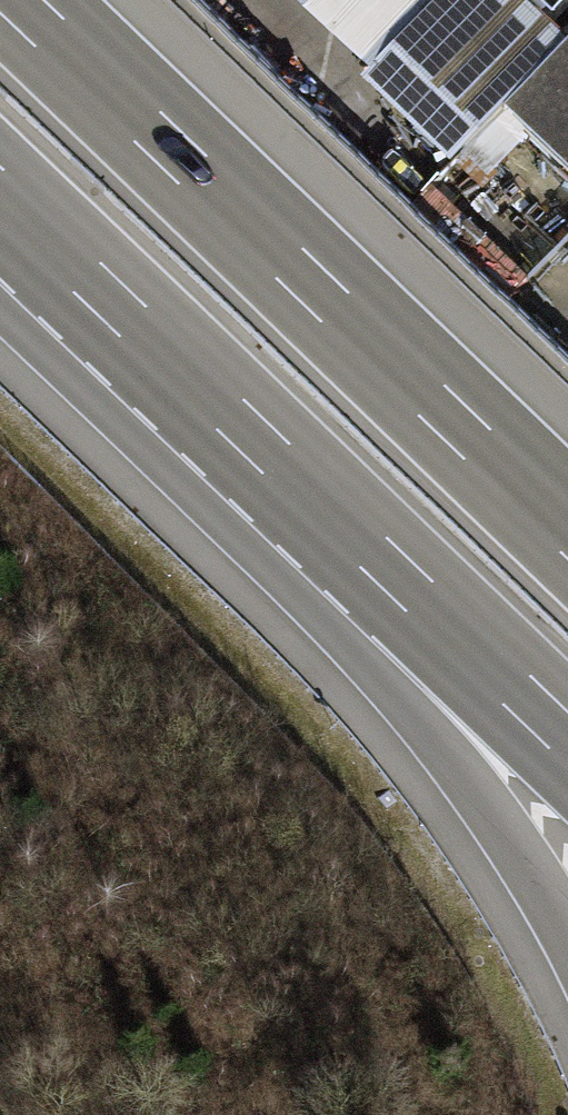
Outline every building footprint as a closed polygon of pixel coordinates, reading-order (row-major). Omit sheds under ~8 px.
[(350,77),(444,168),(559,51),(513,7),(521,0),(426,0),(350,77)] [(503,119),(567,186),(567,56),(503,119)]
